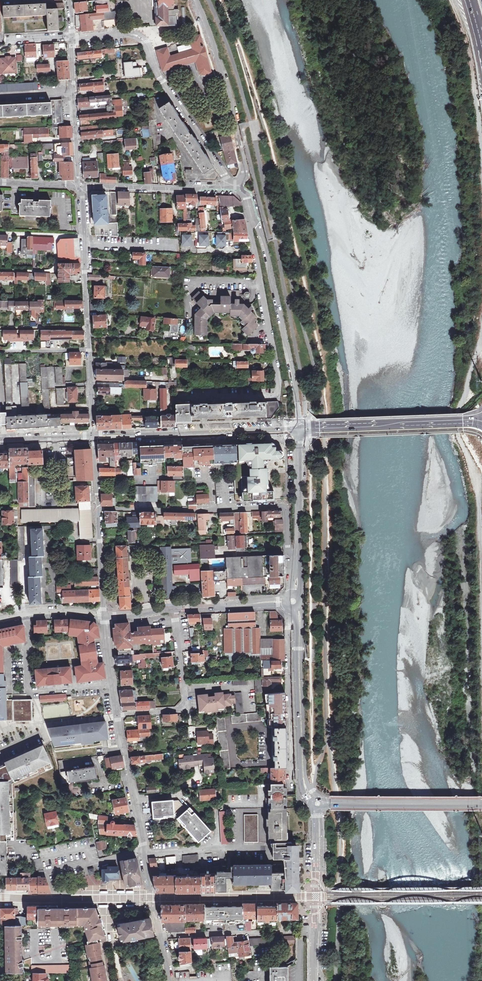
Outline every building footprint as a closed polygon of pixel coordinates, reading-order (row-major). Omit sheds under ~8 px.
[(110,12),(109,0),(97,0),(96,1),(96,6),(95,6),(95,9),(97,9),(97,13),(110,12)] [(156,26),(176,25),(176,23),(176,15),(176,10),(174,10),(174,0),(155,0),(156,26)] [(89,1),(86,1),(76,2),(75,3),(75,8),(76,13),(83,12),(87,11),(87,6),(89,6),(89,1)] [(4,18),(47,15),(48,31),(60,31),(59,19),(58,9),(64,9),(64,3),(3,6),(4,18)] [(117,11),(110,12),(97,13),(76,15),(76,20),(77,27),(82,27),(82,31),(95,30),(94,26),(93,26),(92,19),(104,18),(104,20),(117,19),(116,16),(118,16),(117,11)] [(198,71),(199,72),(199,73),(200,74),(202,75),(203,75),(204,76),(205,76),(207,76),(212,74),(201,37),(194,39),(195,44),(192,45),(193,49),(170,56),(168,47),(156,50),(162,71),(195,62),(198,70),(198,71)] [(35,44),(25,44),(26,57),(29,57),(29,61),(35,60),(35,57),(36,57),(35,44)] [(44,45),(44,57),(55,57),(54,45),(44,45)] [(78,59),(102,56),(101,50),(100,50),(89,52),(77,53),(78,59)] [(0,65),(0,73),(2,73),(2,70),(6,70),(6,73),(16,72),(15,58),(10,58),(10,60),(7,60),(7,58),(1,59),(2,65),(0,65)] [(58,61),(58,68),(58,71),(57,71),(57,73),(58,73),(59,80),(70,81),(69,74),(68,61),(58,61)] [(124,63),(126,77),(140,76),(140,72),(143,72),(142,67),(137,68),(136,62),(124,63)] [(38,90),(38,82),(0,84),(0,91),(38,90)] [(80,85),(81,91),(84,91),(84,92),(89,92),(89,90),(94,90),(94,92),(104,91),(103,83),(80,85)] [(79,108),(90,107),(89,103),(108,102),(108,107),(108,112),(109,112),(109,113),(85,115),(85,113),(79,114),(80,121),(81,121),(81,124),(92,124),(92,120),(115,118),(115,117),(123,116),(122,106),(117,107),(117,101),(111,101),(111,95),(78,98),(79,108)] [(150,129),(150,137),(152,137),(155,154),(159,153),(158,145),(160,144),(160,135),(158,135),(154,97),(146,99),(148,115),(149,125),(150,129)] [(52,101),(52,115),(53,127),(61,127),(62,137),(72,137),(72,127),(63,127),(62,115),(61,100),(52,101)] [(213,167),(191,134),(190,135),(169,102),(159,109),(181,141),(182,140),(204,174),(213,167)] [(51,103),(40,103),(15,105),(0,105),(0,118),(52,115),(51,103)] [(108,132),(108,130),(103,130),(100,131),(100,126),(81,127),(82,139),(103,137),(103,132),(108,132)] [(45,127),(24,128),(25,138),(39,137),(46,136),(45,127)] [(230,135),(221,137),(228,165),(237,162),(235,154),(230,135)] [(125,139),(126,150),(137,149),(136,138),(125,139)] [(43,143),(43,149),(46,149),(52,148),(53,154),(55,154),(55,161),(63,162),(62,156),(72,155),(72,143),(68,143),(43,143)] [(4,152),(4,156),(1,156),(1,178),(10,178),(9,168),(22,168),(22,166),(28,166),(28,157),(13,157),(13,156),(9,156),(9,149),(17,149),(17,144),(9,144),(0,144),(0,152),(4,152)] [(108,168),(119,167),(118,154),(107,155),(108,168)] [(169,179),(176,179),(173,164),(172,154),(160,156),(164,180),(169,179)] [(84,177),(98,176),(97,162),(90,162),(90,157),(83,158),(84,176),(84,177)] [(63,163),(63,165),(62,165),(62,171),(63,171),(63,180),(74,179),(73,162),(63,163)] [(124,175),(132,174),(132,166),(128,167),(124,167),(123,167),(124,175)] [(101,182),(106,182),(116,183),(116,177),(106,177),(106,173),(100,173),(101,182)] [(95,225),(108,224),(107,212),(109,212),(109,209),(107,209),(106,192),(92,191),(90,194),(90,209),(91,225),(95,225)] [(112,215),(117,215),(117,207),(117,205),(130,205),(129,193),(110,192),(112,215)] [(178,209),(186,209),(186,207),(191,207),(191,205),(195,205),(195,202),(198,202),(198,195),(192,195),(177,195),(177,203),(176,203),(176,205),(177,205),(178,209)] [(201,203),(208,204),(211,204),(216,204),(216,205),(217,205),(217,206),(220,206),(222,222),(224,222),(225,229),(234,228),(234,232),(234,240),(234,241),(239,241),(239,239),(249,239),(247,227),(245,216),(240,217),(240,220),(233,221),(233,220),(229,221),(227,209),(223,209),(223,207),(244,206),(243,202),(235,196),(218,196),(219,198),(219,201),(216,201),(216,198),(208,198),(201,197),(201,203)] [(31,201),(31,199),(20,199),(20,204),(18,203),(18,213),(24,213),(24,215),(34,216),(34,214),(49,214),(49,200),(37,200),(37,201),(31,201)] [(160,222),(172,221),(172,209),(167,209),(167,211),(161,211),(160,222)] [(179,231),(180,231),(188,231),(194,231),(196,231),(196,226),(192,226),(192,224),(191,219),(187,219),(187,221),(187,224),(179,224),(179,231)] [(190,235),(183,235),(183,245),(191,245),(191,240),(195,240),(195,233),(190,233),(190,235)] [(207,235),(200,235),(200,245),(209,245),(209,240),(212,240),(212,233),(207,233),(207,235)] [(224,236),(217,235),(217,245),(226,245),(226,240),(230,240),(230,233),(224,233),(224,236)] [(0,236),(0,245),(7,245),(8,255),(13,255),(13,242),(7,242),(7,236),(0,236)] [(22,253),(33,254),(33,249),(47,249),(48,242),(54,243),(54,238),(29,236),(28,239),(22,239),(22,253)] [(69,262),(80,262),(79,239),(61,239),(58,243),(58,258),(69,258),(69,262)] [(133,265),(139,265),(139,264),(146,264),(146,253),(133,253),(133,265)] [(235,268),(247,268),(247,262),(254,262),(252,256),(249,256),(249,255),(247,255),(247,256),(242,256),(242,259),(235,259),(235,268)] [(80,274),(80,262),(69,262),(59,263),(59,281),(70,281),(70,274),(80,274)] [(154,266),(153,277),(169,278),(170,267),(154,266)] [(173,271),(173,281),(178,282),(178,277),(182,277),(182,272),(173,271)] [(51,273),(36,273),(35,280),(37,280),(37,279),(46,280),(46,285),(51,285),(51,273)] [(95,280),(95,287),(97,287),(97,280),(100,280),(100,278),(114,279),(114,276),(95,274),(95,280)] [(97,287),(95,287),(94,287),(94,298),(106,298),(106,287),(97,287)] [(200,323),(196,323),(195,335),(207,335),(207,320),(214,312),(214,305),(208,305),(208,301),(199,292),(192,299),(201,309),(195,314),(195,318),(200,318),(200,319),(200,323)] [(220,312),(229,312),(229,315),(239,316),(242,319),(240,322),(245,326),(242,329),(249,336),(257,327),(251,321),(255,317),(243,305),(231,305),(231,297),(220,297),(220,312)] [(44,300),(38,300),(38,302),(30,302),(30,303),(30,308),(30,315),(32,315),(35,318),(38,315),(35,312),(35,309),(41,309),(41,312),(44,312),(44,300)] [(10,308),(10,310),(15,310),(15,311),(16,311),(16,301),(10,301),(9,302),(0,301),(0,307),(10,308)] [(28,308),(28,302),(17,302),(17,315),(21,315),(21,310),(21,308),(24,308),(28,308)] [(90,304),(91,311),(98,312),(98,315),(93,316),(94,327),(106,326),(106,312),(99,312),(99,305),(97,305),(97,303),(90,304)] [(142,317),(141,326),(150,326),(150,330),(156,330),(157,318),(142,317)] [(163,323),(171,324),(170,330),(177,331),(178,318),(164,317),(163,323)] [(16,330),(5,330),(5,340),(10,340),(10,341),(18,341),(18,333),(16,333),(16,330)] [(35,330),(23,330),(23,333),(21,333),(22,341),(30,341),(30,340),(35,340),(35,330)] [(42,330),(42,339),(84,338),(84,331),(66,331),(66,330),(42,330)] [(243,344),(243,349),(250,349),(250,350),(250,351),(251,352),(252,352),(252,353),(270,353),(268,344),(243,344)] [(70,353),(71,364),(81,364),(81,353),(70,353)] [(95,379),(124,380),(123,369),(125,369),(125,368),(125,367),(121,367),(121,366),(113,367),(113,369),(106,369),(106,363),(96,363),(97,369),(94,369),(95,379)] [(28,382),(27,364),(20,364),(22,409),(30,408),(29,387),(28,382)] [(41,367),(42,381),(42,389),(43,409),(50,409),(49,388),(48,388),(47,367),(41,367)] [(157,368),(158,376),(168,375),(167,367),(157,368)] [(248,379),(253,379),(257,379),(257,380),(263,380),(263,370),(251,370),(251,374),(248,374),(248,379)] [(160,393),(167,393),(167,389),(168,389),(168,388),(176,388),(176,382),(169,382),(147,381),(128,380),(125,382),(125,387),(160,388),(160,393)] [(68,387),(69,401),(78,401),(77,387),(68,387)] [(144,389),(144,399),(156,399),(156,389),(144,389)] [(167,404),(160,404),(154,404),(154,407),(160,407),(160,412),(154,412),(154,416),(160,416),(161,427),(168,426),(176,426),(176,422),(184,422),(191,422),(191,417),(195,417),(195,418),(213,417),(213,416),(220,416),(220,417),(238,416),(238,415),(245,415),(245,416),(254,416),(263,415),(263,414),(267,414),(267,419),(272,418),(277,412),(279,408),(278,401),(266,401),(191,403),(191,404),(176,404),(176,415),(171,415),(170,413),(168,414),(167,415),(167,404)] [(7,424),(7,426),(7,429),(34,427),(55,426),(61,426),(61,422),(75,422),(90,422),(89,412),(61,412),(61,413),(51,414),(51,413),(17,415),(17,406),(6,406),(7,424)] [(97,415),(98,429),(112,428),(132,428),(131,420),(145,420),(145,427),(151,427),(158,427),(157,417),(145,417),(145,416),(131,416),(131,415),(111,415),(97,415)] [(140,445),(140,444),(140,442),(138,442),(132,442),(130,442),(119,442),(114,443),(114,444),(111,444),(98,444),(99,461),(105,461),(105,456),(110,456),(110,468),(100,468),(100,475),(126,475),(126,469),(121,469),(121,468),(115,468),(115,459),(120,459),(120,458),(126,458),(126,455),(133,455),(133,453),(140,453),(140,449),(140,445)] [(173,444),(164,445),(165,457),(175,457),(175,459),(183,458),(182,446),(182,444),(173,444)] [(164,445),(140,445),(140,449),(140,453),(141,461),(165,460),(165,457),(164,445)] [(187,446),(182,446),(183,458),(183,466),(183,475),(183,478),(184,481),(195,481),(194,464),(193,445),(187,446)] [(203,445),(193,445),(194,464),(204,464),(203,445)] [(213,445),(203,445),(204,464),(214,464),(213,449),(213,445)] [(219,449),(213,449),(214,464),(221,464),(233,464),(234,482),(235,501),(256,500),(256,499),(266,499),(266,500),(274,499),(274,493),(266,493),(266,484),(264,484),(263,471),(261,469),(260,460),(263,457),(275,457),(275,450),(269,450),(269,445),(254,446),(237,446),(237,448),(232,449),(231,445),(222,445),(222,448),(219,448),(219,449)] [(19,507),(29,507),(28,471),(32,471),(32,467),(31,467),(31,464),(41,463),(41,464),(43,464),(42,450),(28,451),(28,447),(25,447),(8,448),(9,453),(0,453),(0,467),(9,467),(9,471),(9,482),(15,482),(15,465),(17,464),(28,463),(28,468),(23,468),(23,482),(18,482),(19,500),(19,507)] [(74,477),(74,481),(91,480),(90,453),(85,453),(84,449),(80,450),(76,450),(76,457),(68,457),(67,477),(74,477)] [(91,480),(93,480),(91,449),(84,449),(85,453),(90,453),(91,480)] [(141,475),(141,462),(133,463),(134,475),(141,475)] [(183,466),(168,466),(168,475),(183,475),(183,466)] [(174,480),(162,480),(162,492),(174,492),(174,480)] [(79,508),(22,509),(22,521),(80,520),(81,538),(93,537),(89,486),(86,486),(86,484),(80,484),(80,486),(76,487),(77,501),(79,501),(79,508)] [(158,486),(134,486),(134,501),(158,502),(158,486)] [(112,505),(112,498),(112,494),(101,495),(102,505),(112,505)] [(206,494),(196,495),(197,502),(207,502),(206,494)] [(8,507),(8,511),(14,510),(14,524),(14,532),(18,531),(18,526),(18,507),(10,507),(8,507)] [(14,510),(8,511),(3,511),(3,512),(1,512),(1,523),(3,523),(3,524),(14,524),(14,510)] [(253,512),(253,516),(258,515),(258,520),(273,519),(273,517),(283,517),(282,510),(253,512)] [(117,511),(105,511),(106,526),(117,525),(117,511)] [(156,520),(156,516),(156,512),(133,512),(133,517),(128,517),(128,522),(125,522),(125,527),(125,528),(131,528),(131,530),(129,530),(129,542),(135,542),(134,531),(140,531),(140,530),(143,530),(143,526),(164,527),(164,520),(156,520)] [(246,512),(241,512),(234,513),(219,513),(220,519),(230,518),(231,524),(232,528),(226,528),(226,533),(240,532),(240,524),(241,524),(241,532),(247,532),(246,512)] [(164,516),(164,519),(171,519),(172,524),(176,524),(176,519),(195,519),(195,514),(164,513),(164,516)] [(198,514),(199,529),(198,529),(199,534),(205,534),(204,519),(209,519),(209,514),(198,514)] [(25,526),(18,526),(18,531),(18,540),(18,559),(10,559),(11,585),(18,585),(18,561),(22,561),(22,554),(25,554),(25,526)] [(31,603),(42,603),(41,591),(42,591),(42,589),(42,588),(41,588),(40,576),(42,576),(42,568),(43,568),(43,566),(43,564),(42,564),(42,556),(44,556),(43,544),(44,544),(44,542),(44,540),(43,540),(42,528),(32,529),(32,556),(30,557),(31,577),(29,577),(31,603)] [(236,548),(236,551),(244,551),(244,546),(247,546),(246,535),(236,536),(236,535),(228,536),(228,548),(236,548)] [(199,542),(200,559),(226,557),(229,557),(229,551),(225,551),(225,546),(218,546),(218,545),(214,546),(214,545),(212,545),(212,539),(206,539),(206,541),(199,542)] [(91,545),(77,546),(78,559),(91,558),(91,545)] [(126,545),(116,545),(120,609),(126,608),(130,608),(126,545)] [(176,586),(172,586),(171,563),(187,562),(187,561),(190,561),(190,548),(166,549),(164,554),(167,555),(167,559),(166,559),(167,586),(170,586),(170,590),(172,590),(172,592),(176,592),(176,586)] [(284,558),(284,555),(269,556),(269,576),(280,576),(284,576),(284,558)] [(226,557),(227,579),(242,578),(263,577),(263,556),(236,557),(229,557),(226,557)] [(226,557),(200,559),(201,571),(213,571),(214,581),(227,580),(227,579),(226,557)] [(174,565),(175,574),(190,573),(190,578),(192,578),(192,580),(200,579),(200,564),(174,565)] [(213,571),(201,571),(202,583),(202,584),(202,592),(203,598),(215,597),(214,581),(213,571)] [(75,579),(75,584),(75,585),(84,585),(84,586),(96,586),(96,585),(99,584),(98,577),(75,578),(75,579)] [(71,591),(70,584),(57,585),(57,591),(63,591),(63,602),(100,600),(99,589),(94,590),(94,588),(91,589),(91,590),(71,591)] [(261,647),(260,639),(260,628),(256,628),(256,612),(229,613),(229,628),(225,628),(225,652),(251,652),(251,653),(254,653),(254,657),(252,657),(252,658),(250,658),(250,657),(236,657),(236,660),(261,660),(262,677),(263,691),(271,690),(271,681),(281,681),(281,677),(272,677),(272,671),(273,671),(274,668),(285,668),(285,639),(273,639),(273,647),(261,647)] [(187,615),(189,624),(193,624),(193,622),(195,622),(195,621),(200,621),(200,614),(187,615)] [(278,619),(278,616),(270,616),(270,623),(268,623),(268,627),(271,627),(271,630),(282,630),(281,620),(278,619)] [(205,629),(212,629),(212,618),(211,619),(203,619),(205,629)] [(80,636),(81,639),(79,639),(83,665),(75,666),(77,681),(105,677),(103,663),(97,664),(94,637),(99,637),(98,628),(92,622),(71,619),(69,634),(80,636)] [(55,626),(55,632),(68,631),(68,620),(65,620),(52,620),(52,626),(55,626)] [(37,621),(37,625),(34,625),(34,632),(47,632),(47,621),(37,621)] [(117,632),(115,632),(117,644),(118,644),(119,656),(115,657),(116,663),(132,661),(132,659),(143,659),(143,663),(139,663),(139,666),(136,666),(136,668),(152,667),(151,664),(147,664),(146,654),(140,654),(140,655),(129,656),(128,643),(131,643),(131,641),(131,635),(128,635),(127,623),(120,623),(116,626),(117,628),(117,632)] [(3,664),(4,664),(4,646),(26,642),(24,627),(22,625),(16,626),(14,627),(4,630),(0,630),(0,665),(3,664)] [(135,630),(135,632),(135,639),(152,637),(152,640),(153,640),(154,644),(165,643),(164,629),(151,630),(151,628),(135,630)] [(273,647),(273,639),(260,639),(261,647),(273,647)] [(192,662),(192,664),(199,664),(199,661),(204,661),(204,656),(208,655),(208,650),(199,651),(199,653),(191,654),(191,662),(192,662)] [(162,653),(163,667),(174,666),(173,657),(172,657),(171,652),(162,653)] [(37,684),(71,682),(70,667),(36,669),(37,684)] [(132,670),(121,671),(122,686),(133,685),(132,670)] [(120,691),(123,710),(135,709),(139,710),(150,709),(150,708),(156,708),(155,701),(134,702),(132,690),(120,691)] [(269,711),(285,709),(285,691),(268,693),(269,711)] [(213,711),(212,710),(218,710),(218,708),(224,708),(224,706),(229,705),(229,703),(235,703),(236,714),(244,713),(242,692),(234,693),(234,695),(228,696),(228,694),(223,695),(223,692),(215,693),(215,696),(207,697),(207,694),(198,695),(199,712),(213,711)] [(67,693),(40,696),(41,703),(68,700),(67,693)] [(13,700),(13,705),(14,721),(14,722),(33,721),(32,704),(32,699),(13,700)] [(0,705),(0,718),(7,717),(7,721),(14,721),(13,705),(0,705)] [(272,727),(274,727),(286,727),(285,709),(269,711),(269,718),(272,718),(272,727)] [(230,718),(232,717),(232,723),(262,720),(261,712),(256,713),(230,715),(230,718)] [(139,728),(151,727),(150,715),(138,716),(139,728)] [(67,726),(52,728),(53,730),(49,730),(52,737),(53,737),(56,752),(104,746),(103,740),(108,740),(106,722),(93,723),(93,724),(67,728),(67,726)] [(275,767),(286,767),(286,727),(274,727),(274,736),(272,736),(272,740),(274,740),(275,756),(273,756),(273,760),(275,760),(275,767)] [(128,741),(139,740),(139,736),(148,736),(148,737),(150,737),(150,736),(152,735),(152,728),(149,728),(149,729),(127,731),(128,741)] [(207,731),(197,732),(198,742),(202,741),(202,744),(213,743),(212,734),(208,734),(207,731)] [(0,768),(0,841),(7,841),(14,841),(16,841),(16,812),(14,813),(13,798),(15,798),(15,791),(19,791),(19,788),(15,788),(15,785),(53,768),(43,746),(15,759),(16,761),(0,768)] [(124,767),(122,756),(119,756),(119,753),(112,754),(112,757),(111,757),(110,757),(106,757),(108,769),(124,767)] [(163,759),(163,754),(131,757),(132,763),(146,762),(145,760),(163,759)] [(209,770),(209,772),(215,772),(214,758),(209,758),(208,754),(184,756),(185,759),(180,760),(180,769),(190,768),(190,766),(190,765),(194,764),(194,766),(199,765),(199,764),(205,764),(205,771),(209,770)] [(94,766),(60,772),(62,780),(69,778),(69,782),(96,777),(94,766)] [(271,783),(284,783),(285,783),(285,776),(286,775),(286,767),(275,767),(272,767),(271,783)] [(284,789),(284,783),(271,783),(266,784),(266,794),(271,795),(271,797),(266,797),(266,808),(268,808),(284,807),(284,802),(284,798),(284,792),(284,789)] [(208,799),(208,798),(215,797),(214,789),(200,790),(201,800),(208,799)] [(113,800),(116,813),(128,811),(125,798),(113,800)] [(187,810),(189,808),(182,800),(180,802),(187,810)] [(180,802),(152,804),(154,823),(167,822),(167,818),(171,818),(174,816),(177,819),(197,841),(208,832),(209,831),(189,808),(187,810),(180,802)] [(56,811),(52,812),(52,809),(48,810),(48,813),(45,814),(48,827),(58,825),(56,811)] [(221,843),(229,842),(228,831),(226,812),(219,812),(221,843)] [(135,825),(114,824),(114,819),(115,820),(116,818),(89,813),(90,818),(99,820),(98,824),(100,834),(137,835),(135,825)] [(258,814),(245,814),(245,843),(259,842),(258,814)] [(272,842),(287,842),(287,815),(268,815),(268,818),(268,825),(269,839),(270,839),(270,842),(272,842)] [(197,841),(177,819),(175,820),(196,843),(197,841)] [(99,850),(107,848),(105,840),(97,842),(99,850)] [(293,842),(287,842),(272,842),(272,846),(274,846),(275,858),(286,858),(286,864),(286,872),(282,872),(282,876),(287,875),(287,880),(282,880),(282,884),(281,884),(281,888),(285,888),(285,890),(296,889),(296,885),(297,885),(297,882),(297,845),(293,845),(293,842)] [(198,868),(197,854),(196,854),(183,856),(183,868),(198,868)] [(39,858),(33,860),(36,870),(38,871),(44,870),(40,858),(39,858)] [(149,859),(152,876),(159,876),(159,867),(157,867),(156,858),(149,859)] [(141,887),(140,883),(142,883),(138,859),(129,860),(129,862),(122,863),(125,880),(126,887),(141,887)] [(118,880),(118,867),(108,867),(108,864),(102,866),(102,880),(118,880)] [(235,884),(270,883),(271,888),(281,888),(281,884),(282,884),(282,880),(282,876),(282,872),(286,872),(286,864),(235,865),(235,884)] [(214,880),(213,865),(209,865),(210,874),(201,874),(201,876),(201,891),(218,891),(217,880),(214,880)] [(214,865),(213,865),(214,880),(217,880),(218,891),(226,891),(226,879),(224,879),(224,871),(220,871),(220,866),(214,867),(214,865)] [(156,892),(176,891),(176,876),(176,871),(173,871),(173,875),(165,875),(159,876),(152,876),(155,890),(156,892)] [(7,875),(7,889),(29,889),(29,877),(29,873),(20,873),(20,877),(19,877),(18,874),(7,875)] [(201,891),(201,876),(190,876),(186,875),(186,877),(176,876),(176,891),(201,891)] [(30,877),(29,877),(29,889),(29,893),(51,893),(47,882),(46,876),(38,877),(34,877),(30,877)] [(220,906),(204,907),(204,904),(161,905),(161,907),(161,920),(165,920),(185,920),(204,920),(204,923),(245,922),(247,929),(257,930),(277,929),(277,920),(283,920),(284,918),(286,918),(297,918),(297,904),(296,903),(280,903),(276,903),(276,905),(257,906),(257,903),(243,903),(243,906),(220,906)] [(45,908),(43,907),(43,906),(37,906),(27,906),(27,918),(19,918),(18,908),(1,908),(1,910),(1,924),(14,925),(7,925),(7,932),(6,932),(6,938),(6,940),(7,940),(7,954),(10,964),(11,967),(22,967),(21,966),(24,965),(23,963),(24,963),(24,962),(24,961),(24,960),(24,959),(22,955),(21,947),(18,941),(18,939),(20,939),(20,938),(22,938),(22,934),(21,934),(21,925),(27,925),(37,926),(37,924),(46,924),(46,926),(49,926),(49,924),(56,924),(64,924),(64,926),(68,926),(68,924),(86,924),(86,926),(85,926),(85,928),(86,930),(87,930),(88,933),(87,934),(88,938),(89,940),(87,941),(89,955),(87,956),(89,967),(90,967),(92,974),(94,980),(107,980),(106,975),(104,964),(102,965),(101,954),(100,950),(102,950),(101,946),(100,942),(101,941),(100,937),(104,936),(103,933),(103,932),(100,925),(102,924),(99,916),(98,917),(95,908),(93,908),(68,908),(67,908),(61,908),(60,908),(56,908),(45,908)] [(121,941),(151,935),(153,935),(150,918),(118,924),(121,941)] [(166,929),(169,932),(185,931),(185,932),(195,932),(195,927),(185,928),(185,923),(165,923),(166,929)] [(213,946),(224,945),(224,936),(212,937),(213,946)] [(229,954),(235,954),(235,955),(239,954),(239,956),(254,954),(254,948),(254,946),(267,945),(266,937),(249,938),(251,946),(249,946),(248,940),(243,941),(243,939),(239,939),(239,941),(233,942),(232,936),(226,936),(229,954)] [(295,936),(282,937),(283,944),(295,943),(295,936)] [(201,948),(207,948),(206,939),(206,937),(194,938),(179,938),(179,942),(177,942),(177,947),(179,947),(180,956),(179,956),(179,957),(179,958),(179,959),(180,959),(180,964),(191,962),(190,944),(194,944),(194,950),(202,950),(201,948)] [(33,972),(48,973),(69,973),(69,964),(31,965),(31,973),(33,972)] [(288,966),(270,966),(270,980),(288,980),(288,966)] [(48,973),(33,972),(33,980),(48,980),(48,973)]
